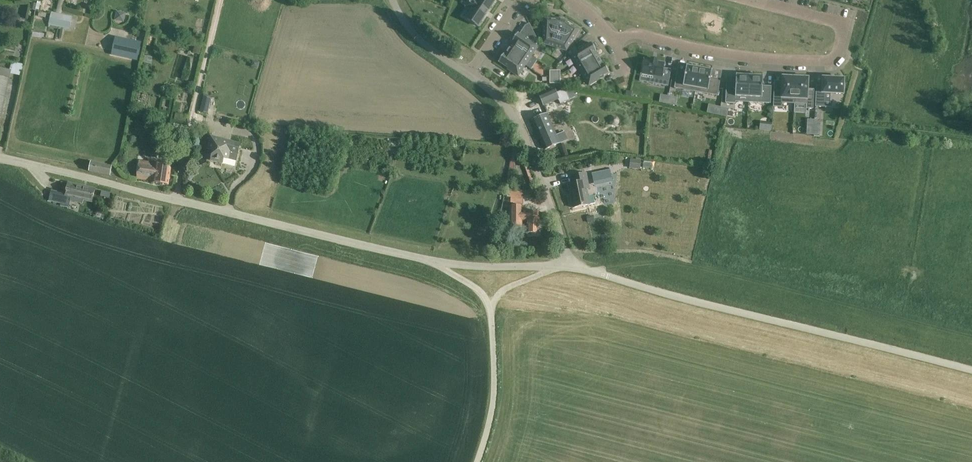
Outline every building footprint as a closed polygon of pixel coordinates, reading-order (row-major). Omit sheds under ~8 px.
[(467,18),(478,26),(495,1),(493,0),(471,0),(467,6),(473,10),(467,18)] [(114,20),(124,22),(126,12),(116,10),(114,20)] [(52,12),(49,25),(59,27),(62,14),(52,12)] [(62,14),(59,27),(70,30),(73,17),(62,14)] [(567,21),(564,20),(560,19),(544,19),(543,44),(566,51),(580,30),(566,21),(567,21)] [(518,33),(512,41),(513,42),(513,43),(532,56),(538,47),(536,45),(539,41),(530,23),(526,25),(519,34),(518,33)] [(112,55),(137,60),(141,42),(116,36),(112,55)] [(513,43),(506,52),(526,65),(532,56),(513,43)] [(576,65),(596,53),(596,52),(596,51),(591,43),(586,46),(585,45),(578,49),(579,50),(571,55),(576,65)] [(519,75),(526,65),(506,52),(505,54),(504,54),(499,62),(511,70),(510,72),(517,76),(517,74),(519,75)] [(596,53),(576,65),(582,75),(602,63),(596,53)] [(644,59),(642,73),(655,76),(653,84),(668,86),(671,70),(664,68),(665,62),(658,61),(658,59),(652,58),(651,60),(644,59)] [(10,71),(11,71),(11,73),(21,76),(24,65),(12,62),(10,71)] [(602,63),(582,75),(588,85),(590,84),(590,85),(597,82),(596,80),(609,73),(604,64),(603,65),(602,63)] [(695,91),(700,67),(687,64),(685,74),(677,72),(675,88),(695,91)] [(712,69),(700,67),(695,91),(717,95),(720,80),(710,78),(712,69)] [(10,78),(11,73),(11,71),(10,71),(0,68),(0,76),(10,78)] [(726,82),(725,103),(735,103),(736,101),(749,102),(750,74),(737,73),(736,82),(726,82)] [(750,74),(749,102),(771,103),(771,87),(763,86),(764,74),(750,74)] [(1,118),(10,78),(0,76),(0,118),(1,118)] [(774,89),(773,106),(782,107),(782,103),(794,104),(796,77),(784,76),(783,90),(774,89)] [(796,77),(794,104),(806,104),(806,108),(814,108),(814,94),(807,94),(808,77),(796,77)] [(816,86),(815,106),(824,107),(825,93),(844,94),(844,79),(826,78),(825,87),(816,86)] [(573,92),(566,92),(565,89),(556,93),(554,89),(539,96),(544,106),(558,99),(560,105),(570,100),(570,99),(575,97),(573,92)] [(661,95),(659,102),(668,104),(669,96),(661,95)] [(675,105),(677,98),(669,96),(668,104),(675,105)] [(200,111),(208,113),(211,99),(203,97),(200,111)] [(727,117),(728,109),(721,107),(719,115),(727,117)] [(186,123),(187,116),(176,113),(174,120),(186,123)] [(565,133),(557,136),(548,114),(532,121),(545,150),(568,140),(565,133)] [(613,125),(616,125),(618,123),(619,120),(617,118),(613,117),(611,119),(611,123),(613,125)] [(208,149),(213,151),(211,160),(222,163),(224,158),(238,161),(242,144),(211,137),(208,149)] [(517,163),(524,161),(522,153),(515,155),(517,163)] [(640,168),(641,159),(632,159),(631,167),(640,168)] [(154,181),(153,183),(168,185),(171,166),(140,161),(137,178),(154,181)] [(91,162),(89,172),(110,176),(112,167),(91,162)] [(592,173),(593,180),(606,178),(604,171),(592,173)] [(590,204),(586,189),(589,188),(586,173),(573,176),(574,183),(568,184),(573,208),(590,204)] [(69,182),(66,194),(51,190),(49,201),(61,204),(60,206),(68,208),(69,206),(71,197),(93,202),(96,188),(69,182)] [(510,204),(523,205),(523,190),(508,189),(507,198),(511,198),(510,204)] [(539,213),(527,213),(522,213),(522,207),(510,207),(510,229),(522,229),(522,222),(527,222),(527,233),(539,233),(539,213)] [(588,224),(595,223),(593,216),(586,217),(588,224)]
